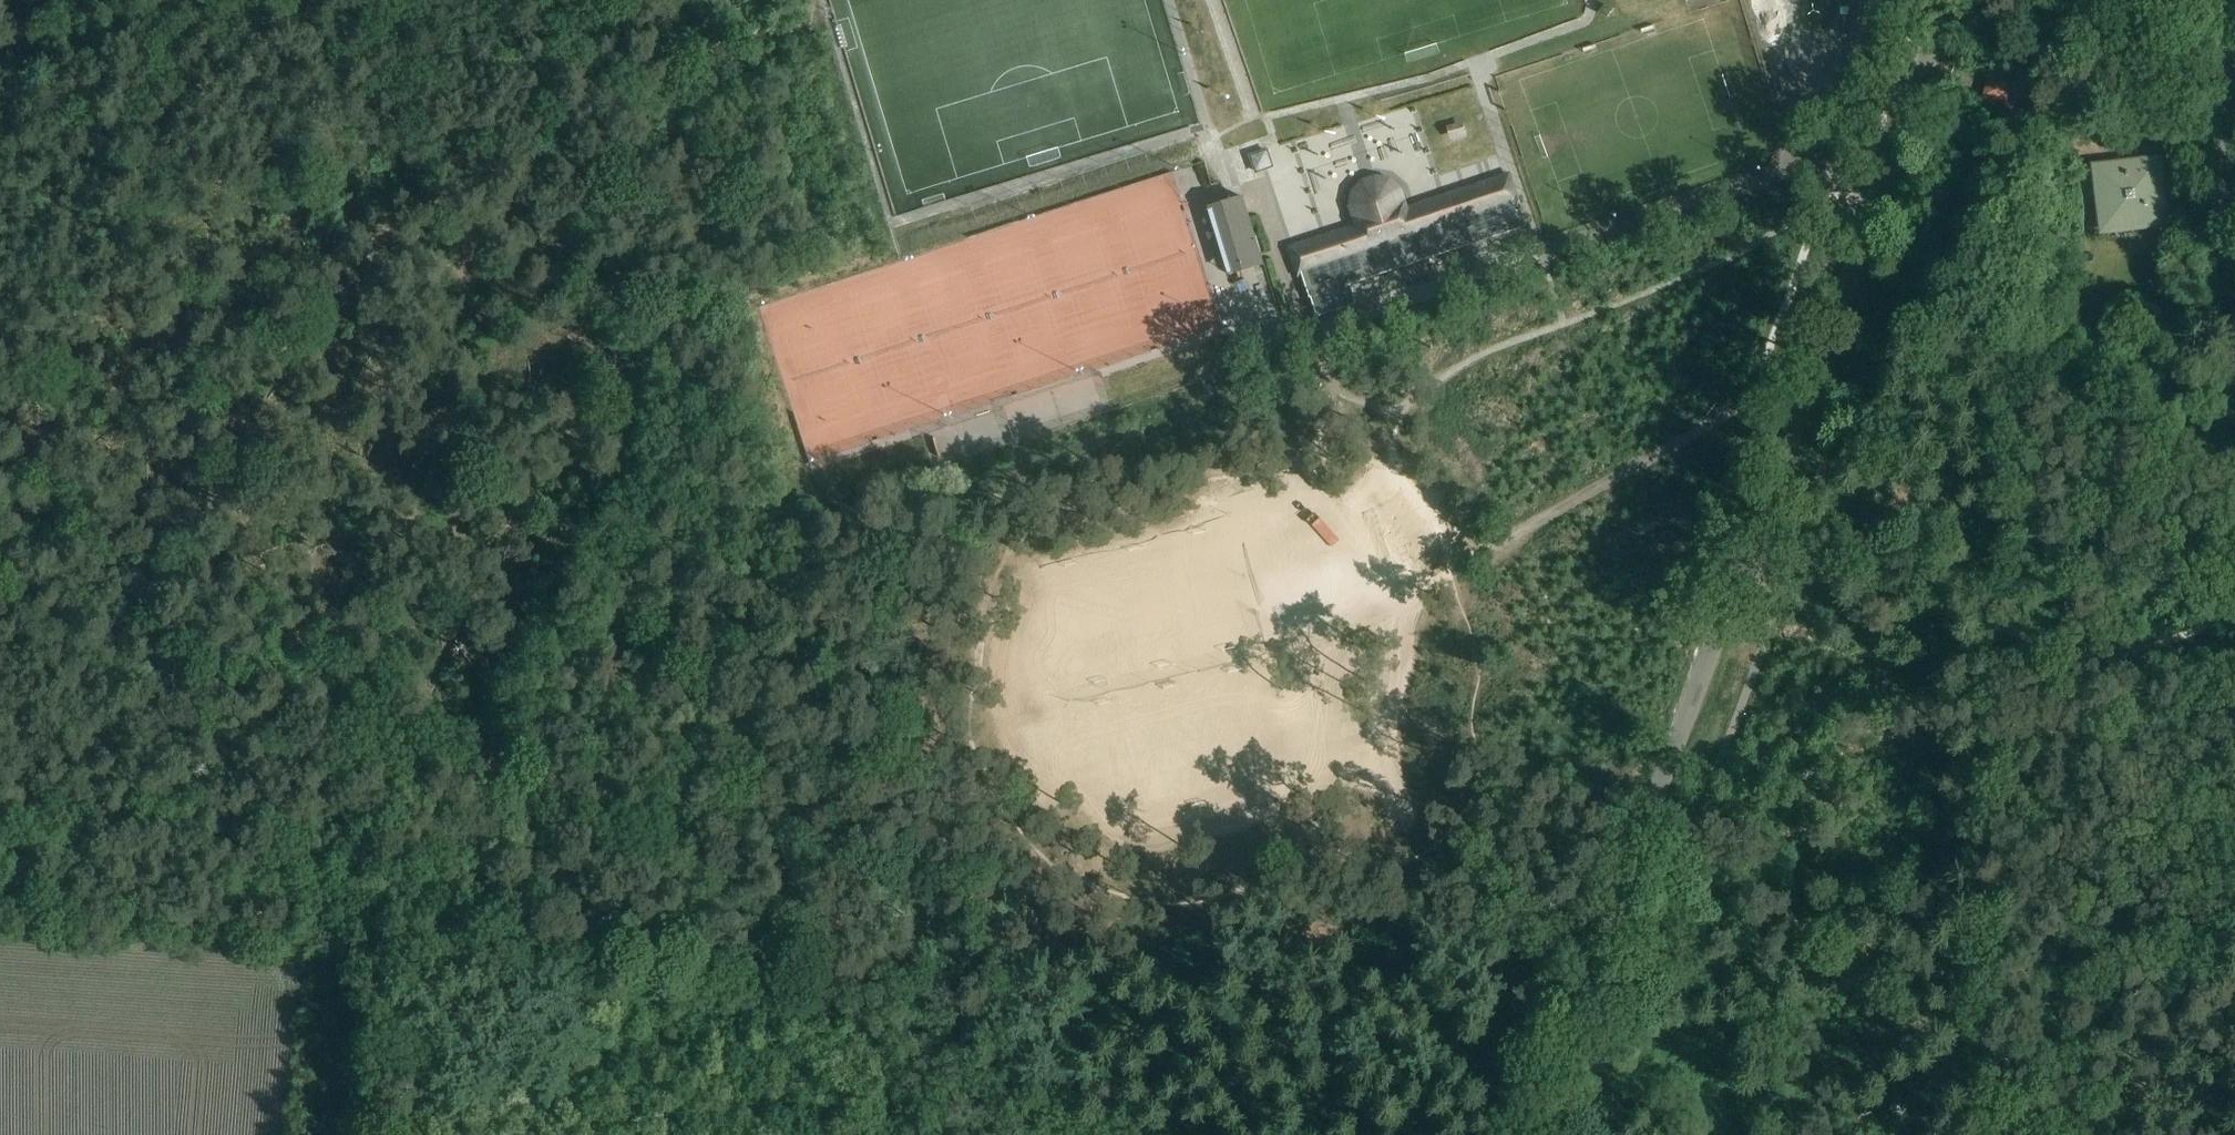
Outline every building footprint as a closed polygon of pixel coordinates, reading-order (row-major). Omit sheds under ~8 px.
[(2022,77),(1996,68),(1987,96),(2013,105),(2022,77)] [(1830,113),(1844,117),(1847,107),(1833,103),(1830,113)] [(1268,150),(1249,156),(1256,175),(1275,169),(1268,150)] [(2104,231),(2167,224),(2160,160),(2097,168),(2104,231)] [(1348,208),(1355,226),(1290,248),(1300,277),(1303,276),(1311,299),(1318,317),(1356,304),(1350,286),(1451,252),(1528,227),(1522,210),(1516,212),(1514,206),(1520,204),(1511,176),(1408,210),(1406,202),(1402,190),(1391,179),(1376,176),(1362,181),(1351,192),(1348,208)] [(1210,207),(1211,210),(1232,276),(1265,265),(1244,197),(1210,207)]
